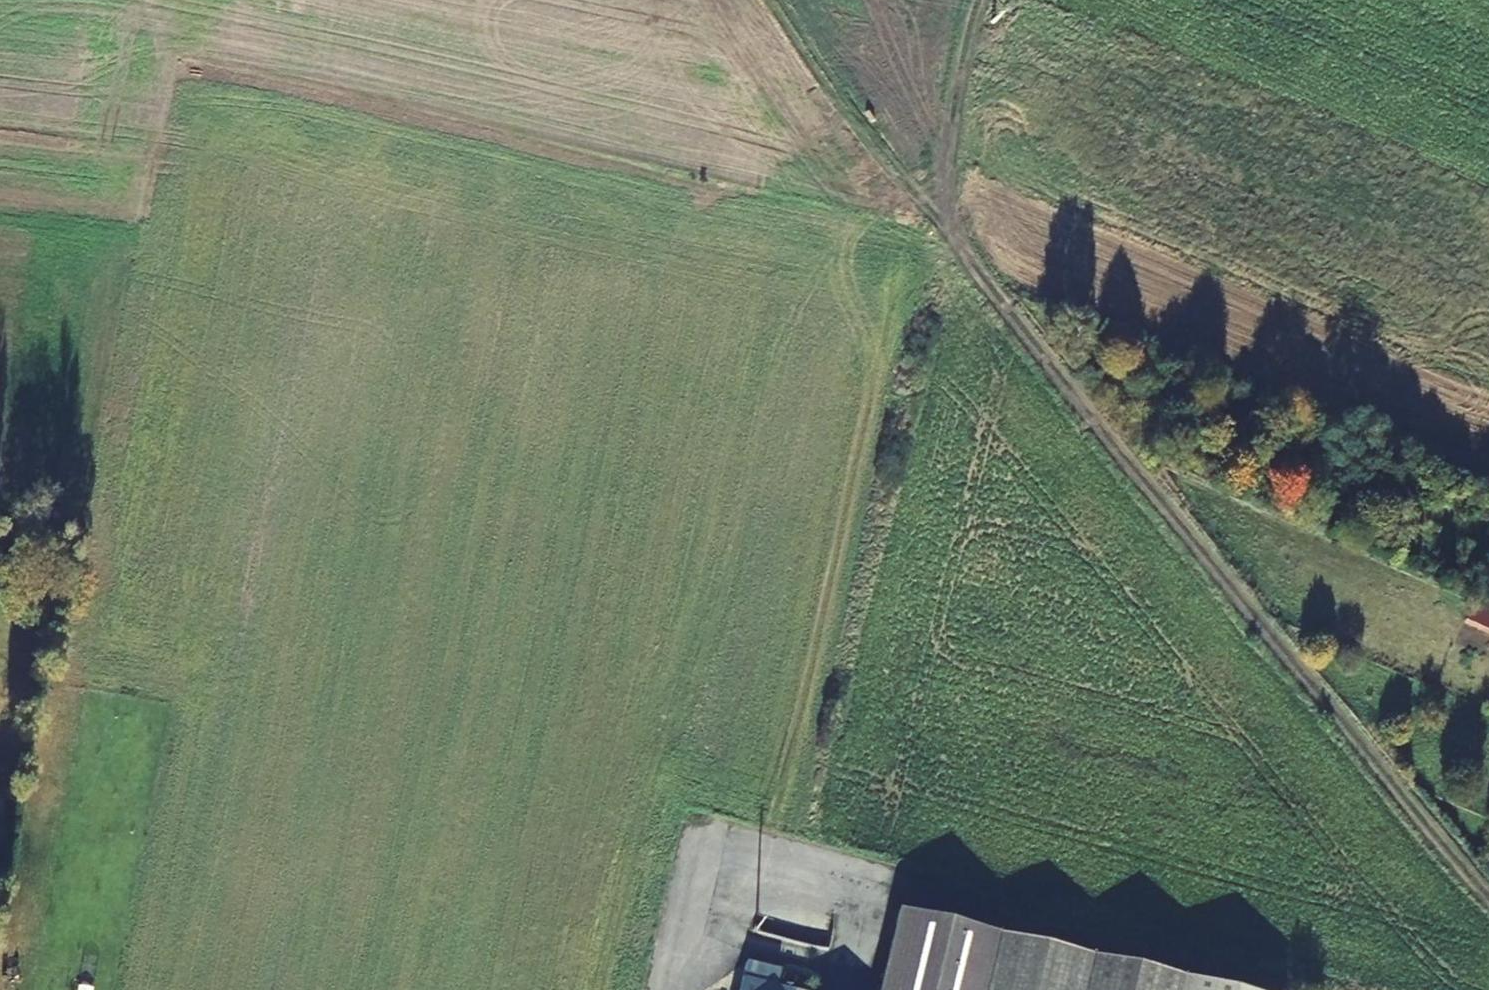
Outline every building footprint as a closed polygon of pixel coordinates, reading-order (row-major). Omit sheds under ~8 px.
[(1186,987),(905,914),(885,989),(1185,989),(1186,987)] [(779,986),(779,989),(742,979),(739,989),(794,989),(779,986)]
